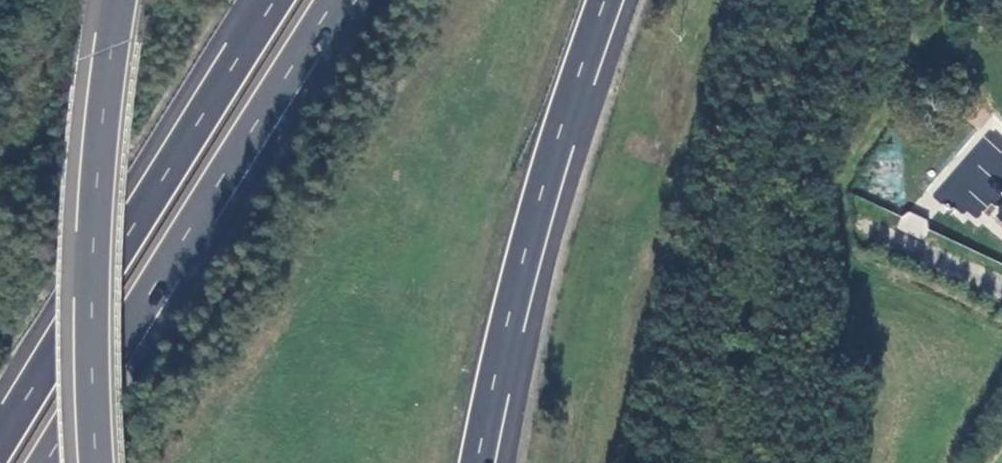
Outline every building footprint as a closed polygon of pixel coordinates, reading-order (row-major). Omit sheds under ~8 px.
[(899,230),(923,236),(927,218),(904,213),(899,230)]
